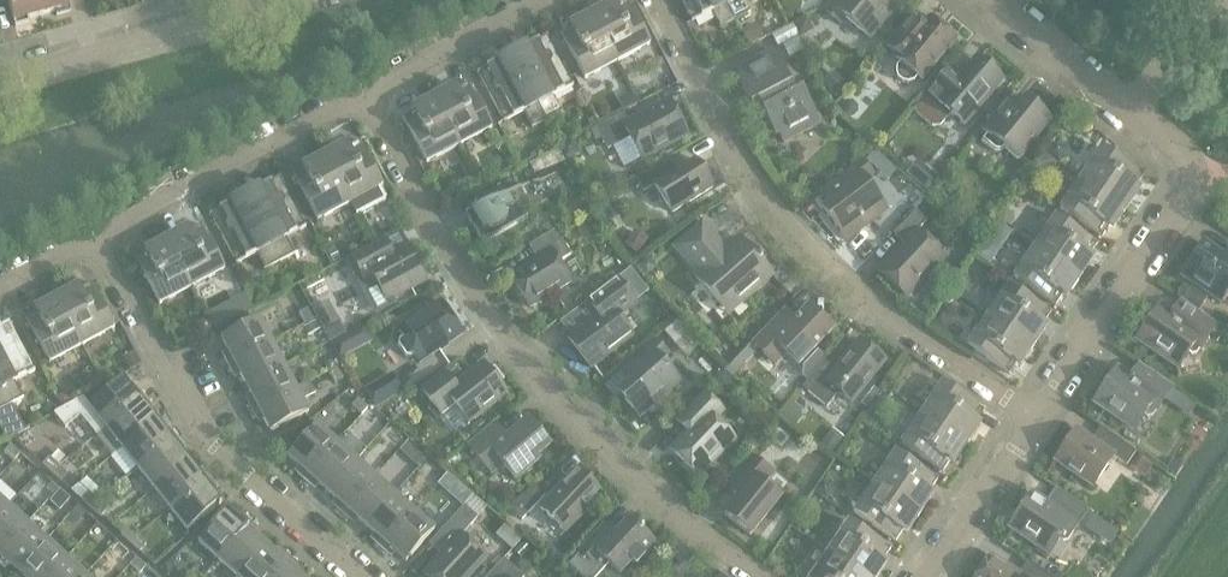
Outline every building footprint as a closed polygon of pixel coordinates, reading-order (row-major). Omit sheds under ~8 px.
[(16,28),(30,24),(29,20),(43,16),(39,0),(8,0),(16,28)] [(68,0),(39,0),(43,16),(56,12),(57,16),(72,12),(68,0)] [(618,63),(651,45),(626,0),(616,6),(613,2),(592,13),(618,63)] [(725,0),(680,0),(692,24),(712,13),(721,29),(736,21),(725,0)] [(744,0),(725,0),(736,21),(751,13),(744,0)] [(902,0),(838,0),(827,13),(840,23),(845,18),(870,39),(902,0)] [(618,63),(592,13),(570,25),(572,29),(561,35),(585,80),(618,63)] [(923,28),(911,18),(887,47),(899,57),(896,60),(901,64),(897,69),(896,75),(898,80),(903,84),(908,85),(914,83),(918,78),(922,82),(956,41),(930,20),(923,28)] [(756,25),(742,32),(750,46),(763,38),(756,25)] [(563,113),(554,97),(574,86),(548,37),(513,55),(548,121),(563,113)] [(820,124),(802,90),(796,94),(773,51),(737,71),(742,79),(738,82),(751,107),(758,103),(775,137),(780,135),(784,143),(820,124)] [(548,121),(513,55),(478,74),(504,124),(524,113),(532,129),(548,121)] [(964,126),(999,85),(973,63),(960,79),(949,69),(913,111),(932,128),(941,127),(951,115),(964,126)] [(460,146),(493,129),(469,84),(457,90),(455,86),(434,97),(460,146)] [(460,146),(434,97),(412,109),(414,113),(403,118),(427,164),(460,146)] [(1019,108),(1008,99),(981,131),(987,136),(981,142),(982,143),(983,143),(993,151),(996,153),(999,153),(1002,152),(1005,150),(1018,162),(1052,121),(1026,100),(1019,108)] [(848,104),(844,109),(844,115),(849,119),(855,119),(859,114),(859,108),(854,103),(848,104)] [(597,128),(609,150),(631,139),(642,160),(688,136),(672,105),(651,116),(649,114),(630,124),(625,113),(597,128)] [(389,198),(359,142),(348,147),(346,143),(325,155),(351,204),(358,218),(385,203),(386,205),(387,204),(389,198)] [(573,142),(560,148),(567,161),(575,157),(577,149),(573,142)] [(1137,187),(1144,177),(1102,148),(1081,179),(1127,210),(1141,190),(1137,187)] [(351,204),(325,155),(303,166),(305,170),(294,176),(318,222),(351,204)] [(677,172),(669,160),(636,180),(644,193),(655,186),(673,214),(713,189),(695,160),(677,172)] [(846,241),(885,212),(863,183),(873,176),(863,163),(822,193),(831,205),(823,211),(846,241)] [(466,217),(482,247),(528,220),(526,217),(535,211),(564,188),(557,176),(521,189),(498,199),(495,193),(487,198),(490,204),(466,217)] [(307,228),(281,178),(245,197),(280,263),(296,255),(287,238),(307,228)] [(1127,210),(1081,179),(1060,210),(1103,238),(1110,228),(1113,231),(1127,210)] [(280,263),(245,197),(211,215),(237,265),(257,255),(265,271),(280,263)] [(928,222),(916,211),(893,235),(904,245),(879,271),(907,298),(945,257),(918,232),(928,222)] [(1098,246),(1055,217),(1034,247),(1081,279),(1094,258),(1091,256),(1098,246)] [(226,271),(202,225),(190,231),(188,227),(166,239),(193,288),(226,271)] [(726,252),(702,225),(677,248),(700,274),(696,278),(728,314),(771,276),(740,240),(726,252)] [(637,230),(627,245),(638,252),(649,238),(637,230)] [(511,276),(531,309),(572,283),(559,263),(572,256),(563,243),(556,231),(529,247),(537,259),(511,276)] [(193,288),(166,239),(145,250),(147,254),(136,260),(160,305),(193,288)] [(354,257),(348,261),(364,293),(379,285),(384,283),(392,298),(416,285),(412,278),(421,273),(407,246),(386,257),(380,244),(354,257)] [(1202,245),(1181,277),(1221,304),(1227,293),(1227,262),(1202,245)] [(1081,279),(1034,247),(1014,278),(1056,307),(1063,296),(1067,299),(1081,279)] [(649,259),(640,267),(647,276),(654,270),(654,265),(649,259)] [(619,318),(636,305),(617,280),(588,302),(599,316),(569,339),(591,369),(633,337),(619,318)] [(115,329),(92,284),(80,290),(78,286),(57,297),(83,346),(115,329)] [(1048,327),(1044,324),(1051,314),(1009,285),(988,316),(1034,347),(1048,327)] [(1193,286),(1184,300),(1199,310),(1208,297),(1193,286)] [(83,346),(57,297),(35,309),(37,313),(26,318),(50,364),(83,346)] [(328,302),(312,311),(323,331),(339,322),(328,302)] [(463,335),(441,303),(426,313),(424,310),(421,309),(413,315),(412,318),(414,321),(399,331),(404,339),(400,341),(399,346),(407,357),(412,358),(415,356),(420,363),(463,335)] [(1192,356),(1196,355),(1217,326),(1188,306),(1181,316),(1175,318),(1160,307),(1138,340),(1179,368),(1188,354),(1192,356)] [(808,308),(789,328),(778,318),(753,344),(776,366),(787,355),(799,366),(832,332),(808,308)] [(299,313),(305,326),(314,321),(308,309),(299,313)] [(942,313),(935,323),(944,329),(949,322),(948,317),(942,313)] [(1034,347),(988,316),(967,347),(1010,375),(1017,365),(1020,368),(1034,347)] [(273,343),(260,319),(222,339),(230,355),(225,359),(229,366),(273,343)] [(16,382),(36,372),(10,322),(0,327),(0,388),(10,406),(25,398),(16,382)] [(317,323),(304,329),(307,336),(320,330),(317,323)] [(852,404),(885,362),(859,341),(839,367),(827,358),(802,389),(827,409),(839,393),(852,404)] [(285,366),(273,343),(229,366),(232,373),(238,370),(246,386),(285,366)] [(660,360),(667,355),(656,343),(624,371),(633,382),(619,394),(640,418),(680,383),(660,360)] [(507,393),(484,364),(456,386),(446,373),(422,391),(441,415),(455,405),(469,423),(507,393)] [(297,389),(285,366),(246,386),(255,402),(249,405),(253,412),(297,389)] [(336,383),(344,379),(338,367),(330,372),(336,383)] [(1173,388),(1146,370),(1139,380),(1133,381),(1117,370),(1095,403),(1135,430),(1144,416),(1148,418),(1153,417),(1173,388)] [(402,390),(390,372),(363,389),(374,408),(402,390)] [(146,398),(140,391),(135,395),(124,381),(91,407),(84,398),(55,414),(66,428),(81,416),(97,436),(146,398)] [(303,401),(317,395),(310,382),(297,389),(253,412),(257,420),(262,417),(271,433),(309,413),(303,401)] [(985,412),(942,383),(922,414),(968,445),(981,425),(978,422),(985,412)] [(0,388),(0,412),(10,406),(0,388)] [(724,412),(705,395),(683,418),(693,428),(671,451),(700,477),(735,440),(715,421),(724,412)] [(146,398),(97,436),(113,457),(123,449),(157,423),(146,409),(151,405),(146,398)] [(369,409),(359,400),(352,408),(362,416),(369,409)] [(968,445),(922,414),(901,445),(943,473),(950,463),(954,466),(968,445)] [(516,480),(539,461),(537,457),(550,446),(529,421),(507,439),(496,426),(470,447),(492,474),(503,465),(516,480)] [(173,432),(168,436),(157,423),(123,449),(139,470),(178,439),(173,432)] [(337,443),(317,425),(288,458),(302,470),(298,475),(304,480),(337,443)] [(833,430),(820,446),(833,456),(846,440),(833,430)] [(1136,453),(1107,433),(1098,445),(1076,431),(1055,462),(1093,488),(1114,458),(1127,467),(1136,453)] [(357,461),(367,450),(348,433),(338,444),(337,443),(304,480),(310,486),(315,481),(328,493),(357,461)] [(183,445),(178,439),(139,470),(155,490),(189,463),(178,449),(183,445)] [(21,455),(12,446),(5,453),(15,462),(21,455)] [(935,494),(931,491),(938,481),(895,452),(875,483),(921,514),(935,494)] [(59,467),(50,458),(44,465),(53,474),(59,467)] [(764,485),(773,474),(753,458),(731,484),(743,493),(725,516),(750,536),(781,499),(764,485)] [(1139,458),(1132,468),(1145,476),(1152,466),(1139,458)] [(1174,460),(1167,470),(1177,476),(1183,466),(1174,460)] [(376,478),(357,461),(328,493),(341,505),(337,510),(343,515),(376,478)] [(210,479),(205,473),(200,477),(189,463),(155,490),(172,510),(210,479)] [(69,475),(59,467),(53,474),(62,482),(69,475)] [(566,532),(602,494),(577,471),(541,509),(566,532)] [(396,495),(376,478),(343,515),(349,520),(353,516),(367,527),(396,495)] [(456,486),(446,478),(440,485),(449,494),(456,486)] [(222,505),(211,490),(216,486),(210,479),(172,510),(188,532),(222,505)] [(921,514),(875,483),(854,514),(896,542),(903,532),(907,535),(921,514)] [(523,520),(546,496),(535,486),(509,508),(523,520)] [(51,503),(61,511),(71,500),(61,492),(51,503)] [(99,502),(89,493),(83,500),(92,509),(99,502)] [(1089,512),(1062,494),(1054,505),(1049,506),(1032,495),(1010,527),(1050,554),(1059,540),(1063,543),(1068,542),(1089,512)] [(415,513),(396,495),(367,527),(380,539),(376,544),(382,550),(415,513)] [(9,507),(0,498),(0,517),(9,507)] [(108,510),(99,502),(92,509),(102,517),(108,510)] [(486,558),(462,536),(478,519),(465,506),(439,535),(451,546),(425,575),(428,576),(470,576),(486,558)] [(9,507),(0,517),(0,556),(29,524),(9,507)] [(80,507),(71,517),(79,524),(88,514),(80,507)] [(252,524),(246,518),(242,523),(228,511),(199,543),(219,561),(252,524)] [(406,563),(435,531),(415,513),(382,550),(388,555),(392,550),(406,563)] [(642,533),(644,531),(641,527),(639,530),(630,521),(611,541),(600,532),(581,553),(582,554),(570,566),(582,576),(599,576),(610,565),(620,574),(632,561),(640,568),(659,548),(642,533)] [(884,561),(891,550),(849,522),(828,552),(865,576),(879,576),(888,563),(884,561)] [(29,524),(0,556),(0,565),(1,567),(6,562),(19,574),(48,542),(29,524)] [(254,534),(258,529),(252,524),(219,561),(237,576),(240,576),(268,546),(254,534)] [(138,537),(128,528),(122,536),(131,544),(138,537)] [(147,545),(138,537),(131,544),(141,553),(147,545)] [(525,540),(514,552),(524,561),(535,550),(525,540)] [(48,542),(19,574),(22,576),(51,576),(67,559),(48,542)] [(291,559),(285,553),(281,558),(268,546),(240,576),(275,576),(291,559)] [(828,552),(811,576),(865,576),(828,552)] [(991,557),(977,576),(1050,576),(1028,562),(1019,576),(991,557)] [(67,559),(51,576),(86,576),(87,576),(67,559)] [(147,568),(137,559),(130,566),(140,575),(147,568)] [(293,569),(297,564),(291,559),(275,576),(302,576),(293,569)] [(505,560),(488,576),(523,576),(505,560)]
